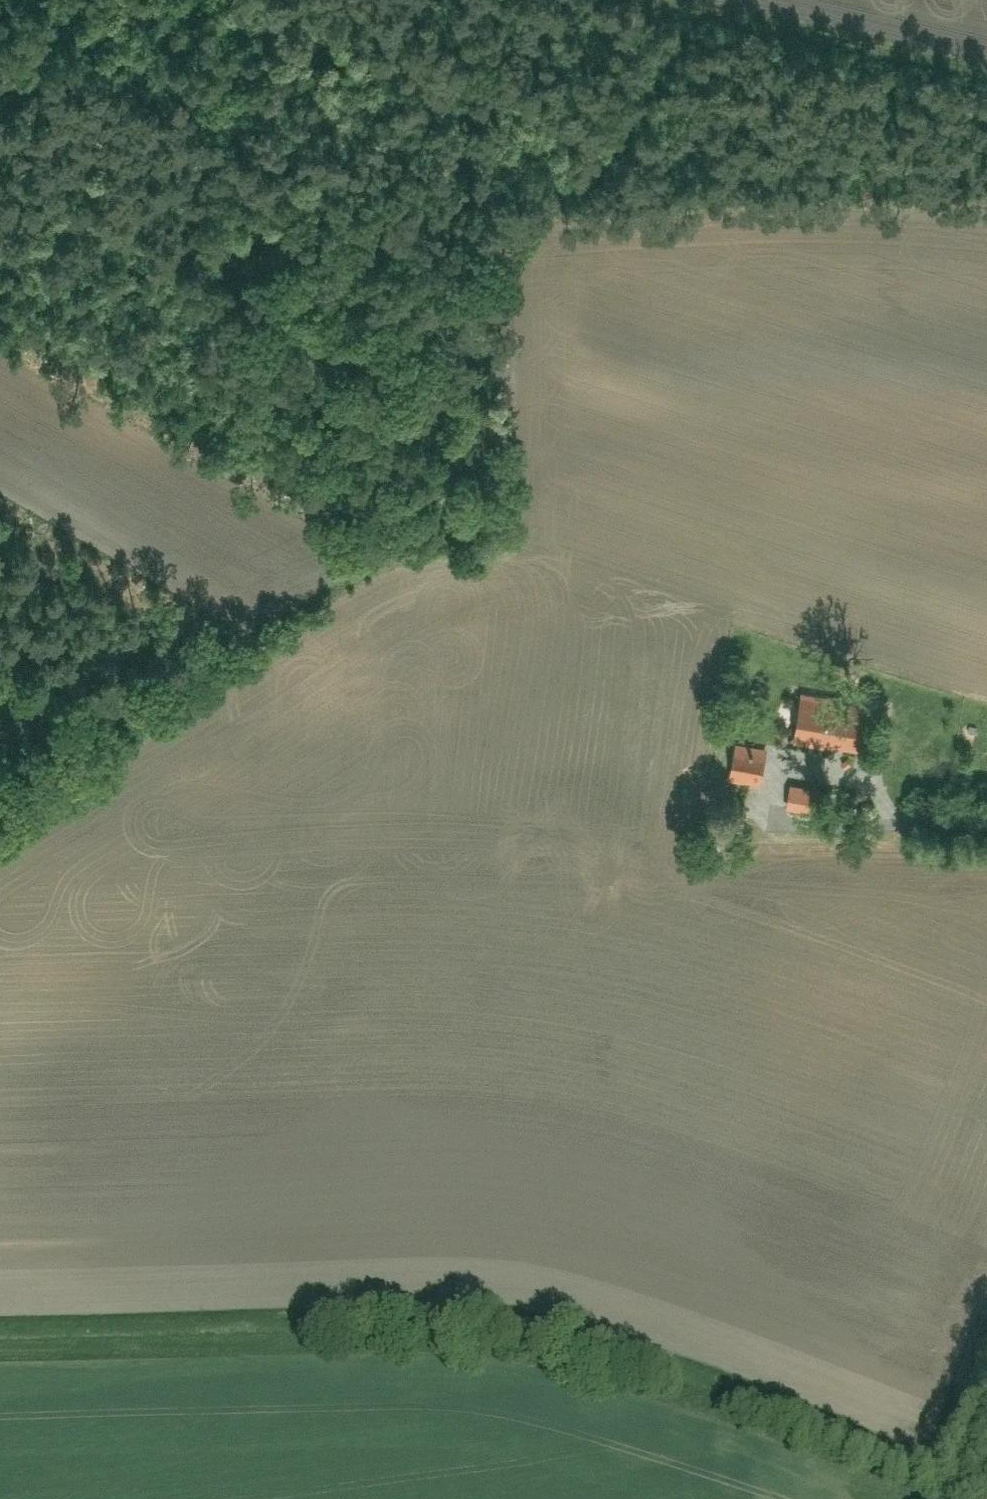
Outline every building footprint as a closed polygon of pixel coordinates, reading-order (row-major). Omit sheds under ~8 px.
[(800,698),(794,745),(860,754),(866,706),(800,698)] [(729,744),(727,780),(773,784),(775,748),(729,744)]
